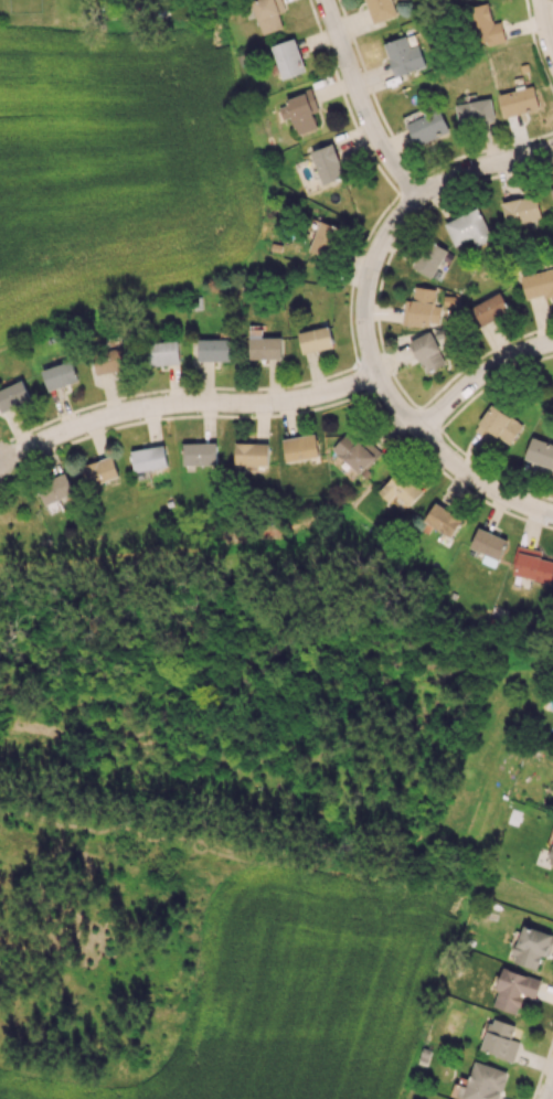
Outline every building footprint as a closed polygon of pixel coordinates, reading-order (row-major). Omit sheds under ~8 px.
[(282,0),(251,0),(262,34),(283,28),(278,13),(285,11),(282,0)] [(395,16),(390,0),(365,0),(373,24),(395,16)] [(505,41),(501,22),(492,23),(489,3),(465,8),(472,46),(505,41)] [(419,44),(409,47),(406,36),(385,41),(394,76),(425,67),(419,44)] [(271,46),(283,79),(306,71),(294,38),(271,46)] [(537,109),(534,87),(498,92),(502,115),(537,109)] [(295,134),(317,128),(313,112),(317,111),(312,90),(286,97),(295,134)] [(495,120),(491,97),(454,105),(459,128),(495,120)] [(414,145),(449,132),(441,109),(406,122),(414,145)] [(312,149),(320,183),(343,178),(335,144),(312,149)] [(502,201),(506,225),(539,220),(536,196),(502,201)] [(492,239),(477,207),(443,224),(454,246),(471,238),(475,247),(492,239)] [(308,250),(329,258),(341,228),(320,220),(308,250)] [(414,269),(433,278),(446,249),(427,240),(414,269)] [(520,276),(526,301),(552,294),(552,268),(520,276)] [(433,287),(413,287),(413,300),(403,300),(402,324),(432,325),(433,287)] [(509,311),(500,292),(472,306),(482,325),(509,311)] [(298,330),(300,352),(332,349),(330,327),(298,330)] [(444,365),(439,349),(449,346),(444,328),(410,338),(421,372),(444,365)] [(249,359),(281,358),(281,335),(249,336),(249,359)] [(128,368),(121,339),(91,346),(98,375),(128,368)] [(198,360),(230,361),(230,339),(198,339),(198,360)] [(179,364),(179,342),(144,342),(144,365),(179,364)] [(41,370),(48,391),(78,381),(71,360),(41,370)] [(30,401),(23,380),(0,389),(0,410),(1,412),(30,401)] [(521,426),(490,405),(475,427),(506,449),(521,426)] [(332,447),(364,478),(371,471),(366,466),(382,450),(370,439),(363,446),(348,432),(332,447)] [(285,461),(318,457),(316,434),(283,438),(285,461)] [(530,437),(524,461),(552,469),(552,443),(530,437)] [(216,464),(216,442),(183,442),(183,464),(216,464)] [(269,465),(268,442),(235,443),(235,465),(269,465)] [(167,466),(163,443),(130,450),(135,472),(167,466)] [(82,466),(89,488),(119,478),(113,456),(82,466)] [(378,492),(389,502),(396,495),(409,507),(423,490),(400,469),(378,492)] [(75,492),(65,471),(36,484),(46,505),(75,492)] [(462,517),(433,503),(423,523),(452,537),(462,517)] [(470,547),(499,559),(507,539),(478,527),(470,547)] [(540,558),(541,550),(516,546),(511,575),(551,582),(552,568),(552,561),(540,558)] [(551,934),(523,924),(511,962),(539,971),(551,934)] [(517,1014),(523,995),(534,999),(540,979),(503,968),(492,1006),(517,1014)] [(515,1025),(491,1017),(480,1050),(514,1061),(520,1041),(511,1038),(515,1025)] [(460,1098),(499,1098),(508,1072),(474,1060),(466,1086),(455,1082),(450,1096),(460,1098)]
